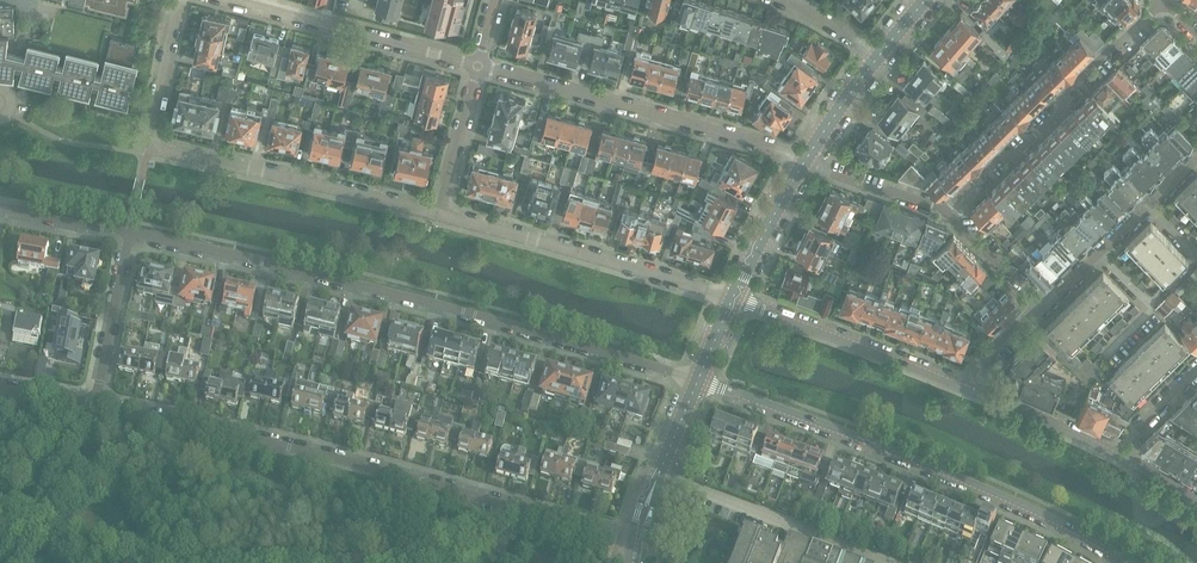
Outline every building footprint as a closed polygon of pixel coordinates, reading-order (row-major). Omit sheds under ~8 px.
[(89,1),(88,7),(127,17),(129,6),(127,5),(128,1),(138,4),(139,0),(86,0),(89,1)] [(377,4),(378,5),(377,10),(389,14),(397,16),(398,16),(399,16),(400,16),(400,15),(401,15),(401,14),(401,13),(401,12),(401,11),(400,11),(400,10),(399,10),(401,0),(378,0),(377,4)] [(425,24),(446,30),(447,27),(459,30),(467,0),(432,0),(425,24)] [(585,6),(591,8),(592,2),(606,5),(607,2),(608,0),(586,0),(586,3),(585,6)] [(622,6),(621,6),(620,10),(635,13),(638,0),(623,0),(622,6)] [(654,17),(655,13),(665,16),(669,0),(651,0),(647,15),(654,17)] [(690,23),(697,1),(694,0),(683,0),(682,3),(682,4),(677,18),(690,23)] [(867,0),(845,0),(853,7),(861,15),(866,11),(869,10),(873,6),(867,0)] [(995,40),(997,38),(993,33),(999,27),(992,21),(998,15),(983,0),(975,0),(974,2),(973,5),(974,6),(971,10),(988,25),(984,30),(995,40)] [(998,15),(1008,4),(1003,0),(983,0),(998,15)] [(1054,0),(1039,0),(1050,11),(1057,4),(1054,0)] [(1095,34),(1113,17),(1121,25),(1126,21),(1140,7),(1140,3),(1137,0),(1125,0),(1109,15),(1093,31),(1095,34)] [(1098,5),(1109,15),(1125,0),(1103,0),(1098,5)] [(581,18),(585,6),(586,3),(579,1),(575,16),(581,18)] [(697,1),(690,23),(692,23),(690,27),(691,28),(690,31),(697,34),(698,30),(699,30),(701,26),(706,28),(706,27),(713,6),(697,1)] [(706,27),(719,31),(726,9),(721,7),(721,8),(713,5),(713,6),(706,27)] [(15,74),(21,75),(20,80),(51,88),(53,83),(59,84),(58,89),(90,97),(91,92),(98,94),(96,99),(128,107),(132,91),(129,90),(130,86),(133,87),(137,72),(138,67),(132,65),(138,44),(127,41),(126,44),(122,43),(123,40),(112,37),(102,77),(95,76),(99,61),(67,53),(64,68),(57,66),(60,54),(28,46),(28,49),(25,58),(7,54),(8,39),(9,35),(14,35),(14,7),(0,7),(0,77),(14,79),(15,74)] [(511,27),(533,33),(536,23),(534,22),(536,14),(531,13),(531,12),(529,11),(529,10),(525,8),(524,11),(517,9),(515,19),(513,18),(511,27)] [(726,9),(719,31),(732,35),(740,14),(726,9)] [(752,18),(740,14),(732,35),(745,39),(752,18)] [(201,31),(227,36),(230,21),(220,19),(220,18),(211,16),(211,17),(204,16),(202,22),(201,24),(200,27),(201,29),(201,31)] [(957,20),(950,27),(973,48),(983,37),(996,50),(1000,45),(995,40),(984,30),(980,33),(961,17),(958,21),(957,20)] [(761,21),(752,18),(745,39),(759,44),(765,23),(761,22),(761,21)] [(237,38),(244,40),(248,24),(241,22),(237,38)] [(765,23),(759,44),(757,50),(767,53),(768,52),(778,55),(781,46),(782,46),(784,40),(786,41),(790,31),(777,27),(776,26),(772,25),(770,25),(765,23)] [(636,33),(638,26),(638,25),(631,24),(629,31),(636,33)] [(638,26),(636,33),(643,35),(645,30),(644,28),(638,26)] [(533,33),(511,27),(508,35),(510,36),(508,45),(512,46),(512,47),(514,47),(514,49),(518,50),(519,49),(521,49),(526,50),(528,42),(530,43),(533,33)] [(940,38),(941,38),(964,59),(973,48),(950,27),(944,34),(940,38)] [(1151,49),(1155,53),(1172,36),(1169,32),(1165,28),(1165,27),(1160,28),(1146,41),(1143,45),(1149,51),(1151,49)] [(1081,28),(1076,32),(1093,51),(1103,42),(1095,34),(1093,31),(1088,35),(1081,28)] [(197,46),(223,51),(227,36),(201,31),(200,32),(199,31),(196,44),(198,44),(197,46)] [(624,47),(631,49),(635,33),(628,31),(624,47)] [(1070,46),(1085,62),(1095,52),(1093,51),(1076,32),(1069,38),(1073,43),(1070,46)] [(554,60),(561,62),(568,37),(554,33),(553,38),(552,38),(548,51),(549,51),(548,56),(554,58),(554,60)] [(280,68),(285,46),(278,44),(279,41),(254,34),(249,54),(274,60),(271,74),(278,76),(280,68)] [(1162,67),(1166,64),(1183,47),(1177,40),(1172,36),(1155,53),(1159,57),(1156,61),(1162,67)] [(568,37),(561,62),(569,64),(569,62),(576,64),(577,59),(578,60),(583,41),(568,37)] [(964,59),(941,38),(940,39),(934,46),(935,47),(931,51),(953,71),(958,66),(960,68),(966,61),(964,59)] [(829,48),(818,41),(816,44),(811,41),(808,45),(804,42),(799,50),(803,52),(802,53),(823,68),(824,65),(827,65),(830,61),(829,59),(830,57),(826,53),(829,48)] [(1010,52),(1019,47),(1016,42),(1007,47),(1010,52)] [(303,74),(306,62),(309,50),(304,48),(304,47),(293,44),(292,48),(285,46),(278,76),(286,78),(288,70),(303,74)] [(595,71),(603,73),(609,49),(594,44),(589,63),(590,63),(589,68),(595,70),(595,71)] [(1011,55),(1018,62),(1027,52),(1021,45),(1011,55)] [(223,51),(197,46),(197,47),(196,48),(195,52),(196,54),(194,60),(201,62),(201,63),(210,65),(210,64),(220,66),(223,51)] [(1070,46),(1056,60),(1071,75),(1085,62),(1070,46)] [(1183,47),(1166,64),(1176,74),(1194,57),(1184,47),(1183,47)] [(678,62),(686,64),(690,50),(682,48),(678,62)] [(609,49),(603,73),(610,75),(610,74),(617,75),(618,71),(619,71),(623,57),(622,57),(623,52),(609,49)] [(700,98),(706,75),(697,73),(698,70),(693,69),(693,66),(697,53),(692,51),(686,75),(690,77),(685,94),(691,96),(692,98),(696,99),(698,98),(700,98)] [(314,79),(328,83),(335,57),(334,55),(328,53),(326,55),(320,54),(317,64),(311,62),(306,80),(313,82),(314,79)] [(644,82),(651,57),(636,53),(629,78),(635,80),(636,82),(641,84),(643,82),(644,82)] [(336,58),(335,57),(328,83),(343,87),(338,105),(344,107),(350,83),(345,81),(350,61),(344,60),(343,57),(338,56),(336,58)] [(651,57),(644,82),(658,86),(665,61),(651,57)] [(1176,74),(1177,76),(1172,81),(1181,90),(1183,88),(1196,74),(1196,61),(1194,57),(1176,74)] [(786,75),(809,91),(817,79),(804,70),(808,65),(798,58),(786,75)] [(1056,60),(1046,69),(1061,85),(1071,75),(1056,60)] [(665,61),(658,86),(659,87),(661,89),(665,90),(667,89),(673,91),(680,65),(665,61)] [(915,73),(936,90),(945,78),(924,61),(920,66),(917,66),(914,70),(915,73)] [(1033,82),(1032,83),(1047,98),(1061,85),(1046,69),(1038,61),(1033,65),(1034,69),(1035,70),(1028,76),(1033,82)] [(350,83),(344,107),(351,109),(355,91),(360,92),(361,88),(370,91),(376,67),(375,65),(369,64),(367,65),(362,63),(356,84),(350,83)] [(376,67),(370,91),(379,93),(378,96),(383,98),(378,116),(385,118),(387,108),(393,109),(397,96),(385,93),(391,71),(385,70),(384,68),(379,66),(377,67),(376,67)] [(190,75),(203,78),(205,70),(192,67),(190,75)] [(222,75),(236,78),(238,71),(222,67),(221,74),(222,74),(222,75)] [(425,67),(419,87),(444,94),(445,93),(446,91),(447,88),(447,86),(448,79),(434,76),(436,70),(425,67)] [(1107,80),(1121,94),(1122,95),(1128,89),(1130,91),(1135,86),(1118,69),(1107,80)] [(756,82),(762,83),(767,75),(761,72),(758,71),(757,76),(753,74),(756,82)] [(987,82),(991,86),(1001,75),(997,71),(987,82)] [(936,90),(915,73),(914,73),(911,73),(908,78),(909,80),(905,85),(926,102),(936,90)] [(393,88),(399,90),(401,88),(403,83),(404,76),(396,74),(393,88)] [(1193,99),(1196,95),(1196,74),(1183,88),(1193,99)] [(700,98),(713,102),(719,79),(706,75),(700,98)] [(809,91),(786,75),(778,87),(765,78),(763,85),(784,100),(788,94),(801,103),(809,91)] [(719,79),(713,102),(727,105),(733,82),(719,79)] [(733,82),(727,105),(728,106),(729,108),(733,109),(735,108),(741,109),(744,97),(750,98),(754,85),(754,80),(750,79),(748,84),(742,82),(741,85),(733,82)] [(952,85),(969,99),(974,94),(957,80),(952,85)] [(1094,94),(1107,108),(1121,94),(1107,80),(1093,93),(1094,94)] [(415,102),(440,108),(444,94),(419,87),(403,83),(401,88),(418,93),(415,102)] [(1047,98),(1032,83),(1023,92),(1037,108),(1047,98)] [(978,94),(981,97),(991,87),(987,84),(978,94)] [(219,99),(227,101),(230,87),(222,85),(219,99)] [(230,87),(227,101),(234,103),(237,89),(230,87)] [(194,126),(201,97),(182,92),(179,104),(178,104),(175,114),(177,115),(175,122),(177,125),(180,126),(184,124),(194,126)] [(1009,106),(1024,121),(1037,108),(1023,92),(1009,106)] [(889,106),(888,107),(910,124),(915,117),(917,119),(921,118),(923,121),(928,121),(933,115),(928,111),(905,93),(902,97),(898,94),(894,99),(891,99),(888,103),(889,106)] [(316,99),(300,95),(296,94),(294,102),(314,107),(316,100),(316,99)] [(496,109),(521,116),(525,101),(517,99),(517,98),(506,95),(506,96),(500,94),(498,101),(496,102),(495,106),(496,108),(496,109)] [(981,97),(978,94),(971,101),(975,105),(981,97)] [(1084,104),(1104,125),(1114,115),(1107,108),(1094,94),(1089,99),(1087,99),(1085,101),(1085,103),(1084,104)] [(1143,100),(1151,109),(1156,104),(1148,96),(1143,100)] [(201,97),(194,126),(204,128),(204,129),(206,132),(209,133),(213,131),(214,123),(216,124),(218,113),(217,113),(219,101),(201,97)] [(763,110),(781,123),(783,125),(787,119),(790,118),(791,114),(792,112),(771,98),(763,110)] [(272,99),(269,109),(268,116),(274,118),(278,100),(272,99)] [(314,108),(313,112),(314,112),(319,113),(322,101),(316,100),(314,107),(314,108)] [(440,108),(415,102),(411,116),(437,123),(438,116),(440,115),(441,111),(440,109),(440,108)] [(1024,121),(1009,106),(1003,111),(994,102),(990,106),(994,110),(1014,131),(1024,121)] [(1075,113),(1095,134),(1104,125),(1084,104),(1080,108),(1078,108),(1076,110),(1076,112),(1075,113)] [(928,111),(933,115),(946,126),(950,120),(933,106),(928,111)] [(240,138),(247,111),(232,107),(226,135),(232,136),(234,138),(237,139),(240,138)] [(781,123),(763,110),(758,107),(751,118),(763,127),(768,126),(775,131),(776,130),(779,128),(780,124),(781,123)] [(910,124),(888,107),(885,108),(882,111),(882,114),(878,119),(900,136),(901,135),(906,138),(909,134),(905,130),(910,124)] [(247,111),(240,138),(242,138),(243,140),(247,141),(249,140),(256,141),(263,111),(257,109),(256,113),(247,111)] [(521,116),(496,109),(491,124),(516,132),(521,116)] [(997,117),(985,129),(1000,144),(1014,131),(994,110),(992,112),(997,117)] [(1173,121),(1194,142),(1196,138),(1196,111),(1187,121),(1180,114),(1173,121)] [(315,157),(324,159),(324,158),(330,132),(321,130),(322,126),(318,125),(320,113),(319,113),(314,112),(310,129),(315,130),(314,137),(312,137),(309,155),(315,156),(315,157)] [(1065,123),(1085,143),(1095,134),(1075,113),(1071,117),(1069,117),(1067,119),(1067,121),(1065,123)] [(556,141),(562,118),(561,116),(557,115),(555,116),(548,114),(547,119),(540,117),(533,139),(546,143),(547,139),(556,141)] [(577,122),(562,118),(556,141),(556,143),(570,146),(570,145),(577,122)] [(1169,133),(1168,134),(1185,151),(1185,150),(1186,149),(1186,150),(1194,142),(1173,121),(1171,119),(1163,127),(1169,133)] [(283,148),(288,124),(273,121),(272,128),(271,128),(269,136),(270,137),(268,144),(274,146),(276,148),(280,148),(281,147),(283,148)] [(577,122),(570,145),(579,148),(578,151),(584,153),(591,127),(585,125),(584,122),(580,121),(578,123),(577,122)] [(1057,131),(1056,132),(1076,152),(1085,143),(1065,123),(1062,126),(1060,126),(1057,128),(1057,131)] [(288,124),(283,148),(284,148),(285,150),(289,150),(291,150),(297,151),(299,143),(300,143),(302,135),(301,135),(303,127),(288,124)] [(516,132),(491,124),(491,125),(489,127),(488,131),(489,133),(487,139),(512,146),(516,132)] [(330,132),(324,158),(340,162),(344,144),(349,145),(353,130),(346,128),(346,131),(340,130),(339,134),(330,132)] [(868,164),(871,164),(872,165),(873,164),(877,166),(893,146),(871,129),(855,150),(857,151),(856,152),(864,159),(865,161),(868,164)] [(1000,144),(985,129),(976,138),(991,153),(1000,144)] [(1150,129),(1145,133),(1173,162),(1185,151),(1168,134),(1165,131),(1159,138),(1150,129)] [(354,146),(350,164),(366,168),(372,142),(363,140),(364,136),(360,135),(360,132),(353,130),(349,145),(354,146)] [(611,159),(611,157),(618,134),(616,134),(616,131),(612,130),(610,132),(603,130),(596,156),(601,158),(602,157),(611,159)] [(936,137),(940,141),(946,135),(942,131),(936,137)] [(1076,152),(1056,132),(1053,135),(1051,135),(1048,137),(1048,140),(1047,141),(1067,161),(1076,152)] [(1173,162),(1145,133),(1141,138),(1149,147),(1145,151),(1164,171),(1173,162)] [(611,157),(625,161),(632,138),(618,134),(611,157)] [(401,176),(410,178),(419,137),(413,136),(410,149),(398,147),(397,152),(399,153),(396,169),(394,171),(395,174),(397,176),(401,176)] [(419,137),(410,178),(420,180),(423,181),(426,181),(428,179),(427,175),(430,159),(433,160),(434,154),(422,152),(423,149),(425,138),(419,137)] [(639,169),(644,171),(647,161),(642,159),(647,142),(640,140),(639,138),(635,137),(633,138),(632,138),(625,161),(634,163),(633,166),(639,168),(639,169)] [(962,152),(977,167),(991,153),(976,138),(962,152)] [(366,168),(376,170),(382,171),(386,154),(385,154),(388,141),(382,140),(381,144),(372,142),(366,168)] [(1039,149),(1038,149),(1058,170),(1067,161),(1047,141),(1043,144),(1041,144),(1039,147),(1039,149)] [(909,148),(919,155),(923,149),(913,142),(909,148)] [(477,151),(492,156),(494,147),(479,143),(477,151)] [(895,149),(905,156),(909,150),(900,143),(895,149)] [(515,152),(529,156),(531,149),(517,145),(515,152)] [(647,161),(644,171),(651,173),(652,171),(657,173),(657,170),(666,172),(672,149),(671,147),(667,145),(664,147),(658,145),(653,163),(647,161)] [(1131,147),(1127,151),(1154,180),(1164,171),(1145,151),(1140,156),(1131,147)] [(672,149),(666,172),(680,176),(687,153),(672,149)] [(1029,158),(1049,179),(1058,170),(1038,149),(1034,153),(1032,153),(1029,156),(1029,158)] [(1131,165),(1126,169),(1145,189),(1154,180),(1127,151),(1122,156),(1131,165)] [(687,153),(680,176),(689,178),(688,181),(694,183),(701,157),(695,155),(694,153),(690,152),(688,153),(687,153)] [(962,152),(952,161),(967,177),(977,167),(962,152)] [(725,167),(749,181),(751,178),(754,178),(757,172),(756,170),(757,168),(732,153),(725,167)] [(580,167),(586,169),(589,156),(583,155),(580,167)] [(1089,163),(1092,166),(1100,158),(1097,155),(1089,163)] [(521,172),(528,174),(532,158),(526,156),(521,172)] [(589,156),(586,169),(585,172),(592,174),(596,159),(589,156)] [(1020,167),(1040,188),(1049,179),(1029,158),(1025,163),(1023,162),(1020,165),(1020,167)] [(938,175),(952,190),(953,191),(967,177),(952,161),(938,175)] [(952,190),(938,175),(935,172),(926,181),(910,165),(898,179),(920,187),(924,184),(931,192),(942,195),(944,194),(946,197),(952,190)] [(1108,170),(1135,199),(1145,189),(1126,169),(1121,174),(1112,165),(1108,170)] [(474,195),(481,197),(488,171),(473,167),(471,173),(470,175),(470,174),(467,183),(468,183),(468,185),(467,190),(472,192),(474,195)] [(714,182),(713,184),(722,189),(724,184),(742,194),(744,191),(746,191),(749,186),(748,183),(749,181),(725,167),(721,174),(717,172),(712,181),(714,182)] [(1040,188),(1020,167),(1015,172),(1013,172),(1011,174),(1011,176),(1010,176),(1030,197),(1040,188)] [(561,181),(568,183),(571,170),(564,168),(561,181)] [(568,182),(574,183),(578,170),(572,168),(568,182)] [(1107,188),(1126,208),(1135,199),(1108,170),(1103,174),(1112,183),(1107,188)] [(491,199),(496,200),(503,175),(488,171),(481,197),(486,198),(488,200),(491,199)] [(503,175),(496,200),(503,202),(506,201),(511,202),(513,197),(513,195),(514,195),(516,187),(516,186),(516,185),(517,179),(503,175)] [(1001,186),(1021,206),(1030,197),(1010,176),(1006,181),(1004,181),(1001,183),(1001,185),(1001,186)] [(1175,200),(1185,210),(1193,219),(1195,217),(1196,215),(1196,178),(1175,200)] [(547,214),(552,216),(556,203),(554,203),(559,187),(532,179),(527,195),(526,195),(523,206),(528,208),(527,210),(546,216),(547,214)] [(1099,198),(1117,216),(1126,208),(1107,188),(1100,181),(1091,190),(1099,198)] [(618,182),(613,201),(619,203),(621,197),(625,184),(618,182)] [(705,205),(730,218),(731,217),(733,216),(735,213),(734,211),(737,204),(718,195),(722,189),(713,184),(707,195),(710,196),(705,205)] [(1021,206),(1001,186),(997,190),(995,190),(992,192),(992,194),(991,195),(993,197),(1012,216),(1021,206)] [(563,218),(578,222),(585,195),(571,190),(563,218)] [(823,202),(852,216),(873,227),(876,221),(882,203),(868,198),(864,206),(846,197),(831,190),(829,194),(827,193),(823,202)] [(1117,216),(1099,198),(1095,201),(1086,192),(1081,196),(1109,225),(1117,216)] [(981,203),(1000,222),(1009,214),(989,194),(981,203)] [(585,195),(578,222),(577,224),(590,228),(590,226),(599,199),(585,195)] [(1081,215),(1099,234),(1109,225),(1081,196),(1076,201),(1086,211),(1081,215)] [(599,199),(590,226),(605,230),(613,203),(599,199)] [(852,216),(823,202),(819,211),(821,212),(818,217),(845,230),(848,225),(852,216)] [(1000,222),(981,203),(971,212),(976,218),(978,220),(990,231),(1000,222)] [(890,231),(898,209),(884,204),(875,229),(881,232),(882,228),(890,231)] [(730,218),(705,205),(701,213),(698,211),(695,216),(723,231),(726,225),(728,225),(730,222),(730,219),(730,218)] [(675,213),(689,220),(692,214),(677,206),(675,213)] [(632,237),(639,214),(631,212),(631,211),(624,208),(619,225),(618,224),(617,229),(618,229),(617,233),(621,234),(620,237),(629,240),(630,237),(632,237)] [(898,210),(898,209),(890,231),(903,236),(911,215),(902,211),(902,210),(899,209),(898,210)] [(1036,214),(1039,218),(1045,213),(1041,209),(1036,214)] [(1099,234),(1081,215),(1076,220),(1065,209),(1061,214),(1089,243),(1099,234)] [(652,218),(645,242),(645,245),(654,247),(655,245),(660,246),(660,245),(659,245),(660,243),(661,243),(662,238),(661,238),(663,231),(670,233),(673,218),(669,216),(669,215),(654,210),(652,217),(652,218)] [(639,214),(632,237),(644,240),(644,241),(645,242),(652,218),(652,217),(646,215),(645,216),(639,214)] [(1062,234),(1080,253),(1089,243),(1061,214),(1056,218),(1067,229),(1062,234)] [(911,215),(903,236),(911,239),(910,242),(915,244),(924,219),(911,215)] [(1035,225),(1038,229),(1047,220),(1043,216),(1035,225)] [(676,217),(673,224),(677,225),(687,228),(689,221),(676,217)] [(917,246),(931,251),(933,244),(936,245),(943,236),(947,228),(927,220),(917,246)] [(1137,257),(1145,266),(1170,242),(1151,223),(1126,248),(1135,258),(1137,257)] [(693,230),(687,228),(677,225),(673,242),(672,241),(671,246),(671,247),(670,251),(677,253),(678,255),(682,256),(684,255),(686,256),(693,230)] [(693,230),(686,256),(686,255),(688,256),(689,258),(693,259),(694,258),(709,262),(710,260),(712,260),(713,256),(711,256),(714,247),(711,246),(711,244),(706,243),(706,244),(695,241),(698,233),(712,240),(715,233),(699,225),(696,231),(693,230)] [(806,230),(802,239),(802,240),(827,252),(835,256),(841,243),(842,242),(825,234),(826,233),(810,225),(807,231),(806,230)] [(1013,234),(1018,239),(1026,231),(1021,225),(1013,234)] [(844,237),(856,242),(859,235),(847,230),(844,237)] [(1052,244),(1070,262),(1080,253),(1062,234),(1052,244)] [(943,266),(948,261),(963,246),(953,235),(933,255),(943,266)] [(842,242),(841,243),(859,252),(863,246),(856,242),(844,237),(842,242)] [(827,252),(802,240),(797,249),(798,249),(795,255),(812,264),(812,265),(821,270),(823,267),(824,268),(826,263),(823,261),(827,252)] [(47,282),(56,284),(58,275),(60,264),(45,261),(46,255),(48,248),(49,248),(49,247),(36,245),(21,242),(21,243),(22,243),(20,257),(19,257),(19,261),(18,265),(21,265),(20,269),(29,270),(30,267),(49,271),(47,282)] [(1170,242),(1145,266),(1154,275),(1153,276),(1162,286),(1188,261),(1170,242)] [(1052,279),(1035,262),(1016,244),(1009,251),(1014,256),(1026,269),(1043,285),(1046,285),(1052,279)] [(1044,253),(1061,271),(1070,262),(1052,244),(1044,253)] [(948,261),(962,275),(977,260),(975,258),(970,253),(965,247),(963,246),(948,261)] [(58,275),(56,284),(54,293),(51,308),(64,310),(70,279),(76,280),(76,282),(83,284),(83,287),(85,289),(89,290),(92,288),(92,286),(94,286),(97,270),(99,269),(100,264),(98,262),(99,259),(81,255),(80,253),(76,252),(74,254),(72,253),(68,271),(67,277),(58,275)] [(1044,253),(1035,262),(1052,279),(1061,271),(1044,253)] [(882,254),(879,261),(888,264),(891,257),(882,254)] [(969,288),(973,283),(987,269),(977,260),(962,275),(957,280),(967,290),(969,288)] [(810,271),(794,263),(791,270),(787,268),(781,286),(786,288),(786,290),(796,294),(797,293),(800,294),(797,303),(828,314),(834,296),(826,293),(824,298),(809,293),(807,296),(802,294),(805,286),(811,288),(814,278),(808,276),(810,271)] [(910,264),(908,271),(914,274),(919,268),(910,264)] [(154,295),(159,269),(148,267),(148,269),(143,268),(138,294),(143,295),(144,292),(154,295)] [(155,304),(173,307),(177,291),(170,289),(173,274),(168,273),(168,271),(159,269),(154,295),(157,295),(155,304)] [(822,277),(834,283),(838,276),(825,270),(822,277)] [(980,280),(987,288),(997,279),(990,271),(980,280)] [(1084,291),(1108,316),(1117,307),(1118,309),(1129,299),(1103,273),(1084,291)] [(177,291),(173,307),(185,310),(186,302),(196,304),(201,278),(185,274),(181,292),(177,291)] [(201,278),(196,304),(210,307),(216,281),(201,278)] [(238,311),(243,287),(228,283),(223,307),(220,306),(219,313),(226,314),(227,308),(238,311)] [(973,283),(969,288),(975,293),(979,289),(973,283)] [(1185,288),(1181,284),(1175,289),(1179,294),(1185,288)] [(840,310),(857,316),(865,296),(859,293),(860,290),(850,286),(840,310)] [(243,287),(238,311),(247,313),(245,319),(256,322),(258,315),(251,313),(256,290),(243,287)] [(969,288),(967,290),(965,291),(971,297),(975,293),(969,288)] [(880,298),(871,322),(885,327),(892,306),(894,303),(886,300),(889,291),(883,289),(880,298)] [(1008,290),(997,300),(999,302),(1014,317),(1024,307),(1008,290)] [(1108,316),(1084,291),(1066,310),(1090,334),(1108,316)] [(1173,292),(1166,299),(1173,306),(1179,299),(1173,292)] [(263,319),(278,322),(285,297),(269,293),(266,304),(266,305),(265,306),(265,307),(265,308),(263,319)] [(865,296),(857,316),(871,322),(880,298),(866,293),(865,296)] [(285,297),(278,322),(293,326),(295,315),(296,314),(297,313),(297,312),(297,311),(299,300),(285,297)] [(1165,299),(1156,308),(1164,317),(1173,308),(1165,299)] [(985,304),(989,308),(1006,326),(1007,325),(1008,323),(1014,317),(999,302),(995,306),(989,301),(985,304)] [(130,303),(129,311),(139,313),(141,306),(130,303)] [(304,328),(320,332),(326,307),(311,303),(308,314),(307,315),(307,316),(307,317),(307,318),(304,328)] [(910,309),(900,335),(908,338),(909,336),(917,339),(925,319),(926,316),(925,315),(930,304),(927,303),(923,313),(920,312),(920,313),(910,309)] [(1130,311),(1134,316),(1140,310),(1135,305),(1130,311)] [(892,306),(885,327),(893,330),(892,332),(900,335),(910,309),(900,306),(899,309),(892,306)] [(326,307),(320,332),(329,334),(328,339),(333,340),(334,335),(335,336),(337,325),(338,325),(338,324),(339,322),(338,321),(341,310),(326,307)] [(1006,326),(989,308),(983,314),(978,310),(974,315),(978,319),(979,318),(996,334),(1006,326)] [(57,319),(58,310),(50,309),(49,318),(57,319)] [(1090,334),(1066,310),(1047,328),(1073,354),(1074,354),(1073,353),(1083,344),(1081,342),(1090,334)] [(129,311),(128,311),(126,319),(154,324),(155,316),(149,315),(139,313),(129,311)] [(346,338),(361,342),(368,316),(352,313),(346,338)] [(56,329),(51,353),(57,354),(56,361),(80,366),(80,362),(82,353),(76,352),(81,328),(76,327),(78,318),(60,314),(59,314),(56,329)] [(21,317),(18,316),(15,330),(14,336),(26,338),(39,340),(40,336),(41,333),(40,333),(43,321),(33,319),(33,318),(24,316),(21,316),(21,317)] [(368,316),(361,342),(376,346),(382,320),(368,316)] [(917,339),(931,344),(940,320),(926,316),(925,319),(917,339)] [(1110,330),(1115,334),(1127,322),(1123,318),(1110,330)] [(1186,321),(1196,333),(1196,319),(1194,322),(1190,318),(1186,321)] [(931,344),(945,350),(952,329),(954,326),(940,320),(931,344)] [(1186,321),(1181,326),(1183,329),(1179,332),(1196,350),(1196,333),(1186,321)] [(403,352),(409,327),(400,325),(395,323),(394,324),(387,351),(393,352),(394,349),(403,352)] [(976,331),(982,334),(984,329),(979,323),(976,331)] [(1114,374),(1109,379),(1134,405),(1145,395),(1143,393),(1179,358),(1180,359),(1190,350),(1165,324),(1159,330),(1156,333),(1137,352),(1134,355),(1118,370),(1115,373),(1114,374)] [(250,349),(256,351),(262,327),(255,325),(250,349)] [(952,329),(945,350),(961,356),(970,332),(960,328),(954,326),(952,329)] [(423,331),(409,327),(403,352),(411,354),(407,368),(412,370),(410,377),(409,376),(408,379),(407,378),(405,387),(414,390),(417,379),(420,368),(420,366),(415,365),(423,331)] [(1047,328),(1039,336),(1056,354),(1087,385),(1105,367),(1097,359),(1093,363),(1088,357),(1082,363),(1074,354),(1073,354),(1047,328)] [(434,361),(444,364),(450,339),(450,338),(435,334),(435,335),(428,361),(434,362),(434,361)] [(1056,354),(1039,336),(1039,335),(1012,361),(1015,365),(1008,372),(1011,383),(1020,387),(1018,391),(1052,405),(1062,382),(1043,374),(1044,371),(1041,368),(1056,354)] [(1092,348),(1096,353),(1108,341),(1103,336),(1092,348)] [(444,364),(459,368),(466,342),(450,338),(450,339),(444,364)] [(201,356),(209,357),(212,341),(204,339),(201,356)] [(329,356),(335,358),(339,342),(339,341),(333,340),(329,356)] [(339,342),(335,358),(342,359),(346,344),(339,342)] [(466,342),(459,368),(468,370),(466,378),(471,380),(480,347),(480,346),(466,342)] [(146,343),(145,351),(160,353),(161,346),(146,343)] [(123,349),(119,370),(124,371),(139,374),(143,353),(123,349)] [(171,356),(165,355),(162,371),(168,372),(166,379),(182,383),(185,366),(186,360),(187,353),(188,350),(181,349),(179,361),(171,359),(171,356)] [(286,349),(285,356),(291,358),(293,351),(286,349)] [(499,381),(507,353),(491,349),(489,356),(490,356),(487,365),(488,365),(485,377),(486,377),(485,380),(490,381),(491,378),(499,381)] [(369,366),(377,368),(380,356),(379,355),(380,353),(373,351),(369,366)] [(143,353),(139,374),(155,377),(156,370),(162,371),(165,355),(159,353),(158,356),(143,353)] [(185,366),(182,383),(196,386),(200,369),(199,369),(200,365),(190,363),(192,354),(187,353),(186,360),(185,366)] [(507,353),(499,381),(514,385),(522,357),(507,353)] [(380,356),(377,368),(384,370),(387,357),(380,356)] [(522,357),(514,385),(528,389),(531,377),(532,378),(535,369),(537,362),(528,359),(522,357)] [(292,408),(308,411),(313,388),(298,385),(302,365),(297,364),(292,383),(288,399),(293,401),(292,408)] [(541,392),(555,396),(563,371),(548,366),(541,392)] [(205,400),(221,404),(228,372),(222,371),(219,383),(211,381),(213,374),(206,372),(202,392),(207,393),(205,400)] [(247,382),(245,395),(250,396),(250,398),(265,402),(272,372),(267,371),(264,384),(253,382),(255,373),(250,372),(247,382)] [(555,396),(570,400),(577,375),(576,375),(575,373),(571,372),(569,373),(563,371),(555,396)] [(228,372),(221,404),(236,407),(238,398),(244,400),(245,395),(247,382),(233,379),(234,373),(228,372)] [(288,399),(292,383),(285,381),(283,388),(275,386),(278,373),(272,372),(265,402),(280,405),(282,398),(288,399)] [(577,375),(570,400),(585,405),(593,379),(577,375)] [(1076,418),(1100,429),(1111,407),(1114,399),(1102,394),(1107,385),(1097,380),(1090,387),(1076,418)] [(597,405),(612,410),(619,387),(612,385),(613,384),(605,381),(605,383),(604,382),(603,387),(597,386),(593,399),(598,401),(597,405)] [(470,404),(474,393),(475,389),(466,386),(461,402),(470,405),(470,404)] [(612,410),(627,414),(634,391),(619,387),(612,410)] [(313,388),(308,411),(322,415),(324,408),(329,409),(333,393),(327,391),(313,388)] [(634,391),(627,414),(642,419),(649,396),(648,396),(648,394),(641,392),(641,393),(634,391)] [(529,409),(533,394),(526,392),(522,407),(523,407),(522,410),(528,412),(529,409)] [(333,393),(329,409),(335,411),(334,418),(349,422),(353,405),(355,398),(340,395),(333,393)] [(474,393),(470,404),(478,406),(481,395),(474,393)] [(533,394),(529,409),(536,411),(540,396),(533,394)] [(1183,405),(1196,420),(1196,402),(1192,396),(1183,405)] [(1111,407),(1100,429),(1109,433),(1110,431),(1113,433),(1129,418),(1138,409),(1129,400),(1123,406),(1119,411),(1111,407)] [(375,404),(371,420),(377,422),(375,429),(390,432),(398,403),(392,401),(390,410),(381,408),(382,405),(375,404)] [(353,405),(349,422),(364,426),(366,419),(371,420),(375,404),(369,402),(368,409),(353,405)] [(398,403),(390,432),(405,436),(407,429),(412,431),(417,415),(418,408),(398,403)] [(1172,416),(1196,432),(1196,420),(1183,405),(1172,416)] [(578,423),(585,425),(589,410),(582,408),(578,423)] [(417,415),(412,431),(418,432),(417,440),(431,444),(439,413),(440,410),(435,409),(433,418),(423,415),(422,416),(417,415)] [(445,415),(439,413),(431,444),(447,448),(449,441),(454,442),(458,426),(453,425),(452,427),(444,424),(445,422),(444,422),(445,415)] [(495,427),(502,429),(506,415),(499,413),(495,427)] [(548,426),(561,429),(564,420),(550,417),(548,426)] [(708,442),(722,446),(731,422),(717,417),(708,442)] [(1141,446),(1140,446),(1141,450),(1153,457),(1166,435),(1173,422),(1168,419),(1141,446)] [(722,446),(736,451),(744,427),(731,422),(722,446)] [(1174,422),(1170,428),(1176,432),(1178,428),(1180,426),(1180,425),(1174,422)] [(465,428),(458,426),(454,442),(460,444),(458,451),(472,455),(477,439),(472,437),(473,433),(464,431),(465,428)] [(736,451),(756,458),(760,445),(754,443),(755,439),(758,432),(744,427),(736,451)] [(1153,457),(1163,463),(1178,440),(1174,438),(1173,440),(1166,435),(1153,457)] [(758,466),(772,471),(783,441),(770,436),(767,443),(758,466)] [(477,439),(472,455),(488,459),(493,443),(477,439)] [(760,445),(756,458),(753,464),(758,466),(767,443),(755,439),(754,443),(760,445)] [(617,447),(630,451),(632,444),(619,440),(617,447)] [(1163,463),(1175,470),(1187,448),(1182,445),(1183,443),(1178,440),(1163,463)] [(783,441),(772,471),(786,476),(797,446),(783,441)] [(630,451),(617,447),(610,445),(608,451),(628,458),(630,451)] [(496,474),(510,478),(519,448),(514,447),(514,448),(507,446),(506,447),(505,447),(504,447),(503,448),(496,474)] [(810,451),(797,446),(786,476),(799,481),(802,473),(810,451)] [(541,474),(555,478),(564,449),(560,447),(555,461),(545,458),(541,474)] [(519,448),(510,478),(526,482),(528,475),(534,477),(539,458),(533,457),(532,461),(524,459),(527,451),(519,448)] [(1175,470),(1186,477),(1196,458),(1196,451),(1196,450),(1195,452),(1187,448),(1175,470)] [(570,451),(564,449),(555,478),(570,483),(573,476),(577,477),(582,462),(577,460),(568,457),(570,451)] [(810,451),(802,473),(811,477),(807,489),(815,491),(819,480),(816,478),(824,456),(810,451)] [(1186,477),(1196,483),(1196,458),(1186,477)] [(826,484),(840,489),(849,466),(835,460),(826,484)] [(582,486),(596,491),(602,470),(598,469),(599,467),(582,462),(577,477),(584,479),(582,486)] [(602,470),(596,491),(611,495),(616,481),(619,482),(624,483),(626,475),(622,474),(622,473),(621,473),(623,468),(613,464),(611,470),(605,468),(604,471),(602,470)] [(854,494),(863,471),(849,466),(840,489),(839,494),(843,495),(843,498),(842,501),(849,504),(850,501),(851,501),(854,494)] [(854,494),(867,500),(876,476),(863,471),(854,494)] [(876,476),(867,500),(880,505),(889,481),(876,476)] [(889,481),(880,505),(888,508),(884,518),(893,522),(902,498),(899,497),(903,486),(889,481)] [(813,503),(819,505),(826,488),(820,485),(813,503)] [(899,513),(918,521),(927,498),(914,492),(910,502),(905,500),(899,513)] [(927,498),(918,521),(931,526),(940,503),(927,498)] [(931,526),(944,532),(954,509),(940,503),(931,526)] [(944,532),(957,537),(967,514),(954,509),(944,532)] [(984,510),(982,515),(970,543),(968,548),(974,551),(981,536),(987,539),(996,515),(984,510)] [(967,514),(957,537),(953,547),(959,549),(963,540),(970,543),(982,515),(972,511),(970,515),(967,514)] [(703,518),(698,529),(712,535),(717,523),(703,518)] [(1000,558),(1012,532),(1013,530),(1006,527),(1005,529),(1000,527),(988,553),(1000,558)] [(833,549),(834,549),(813,541),(813,542),(789,532),(783,548),(767,542),(768,539),(746,531),(735,559),(733,562),(869,562),(833,549)] [(1000,558),(1001,558),(999,562),(1012,562),(1025,535),(1018,532),(1016,535),(1012,532),(1000,558)] [(1035,543),(1031,541),(1032,538),(1025,535),(1012,562),(1026,562),(1035,543)] [(1026,562),(1041,562),(1048,549),(1042,546),(1044,544),(1036,540),(1035,543),(1026,562)] [(1065,554),(1058,551),(1056,553),(1052,551),(1045,562),(1060,562),(1065,554)] [(1060,562),(1074,562),(1070,561),(1072,558),(1065,554),(1060,562)]
